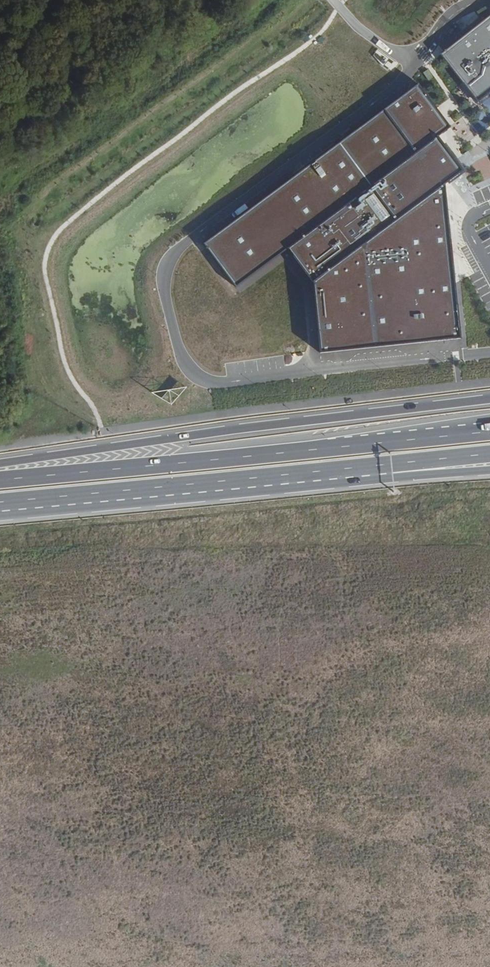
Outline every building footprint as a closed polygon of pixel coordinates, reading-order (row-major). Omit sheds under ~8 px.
[(442,54),(479,102),(489,93),(489,17),(442,54)] [(319,351),(471,336),(453,181),(468,168),(458,152),(451,142),(462,134),(431,91),(213,253),(243,295),(298,256),(316,283),(319,351)]
